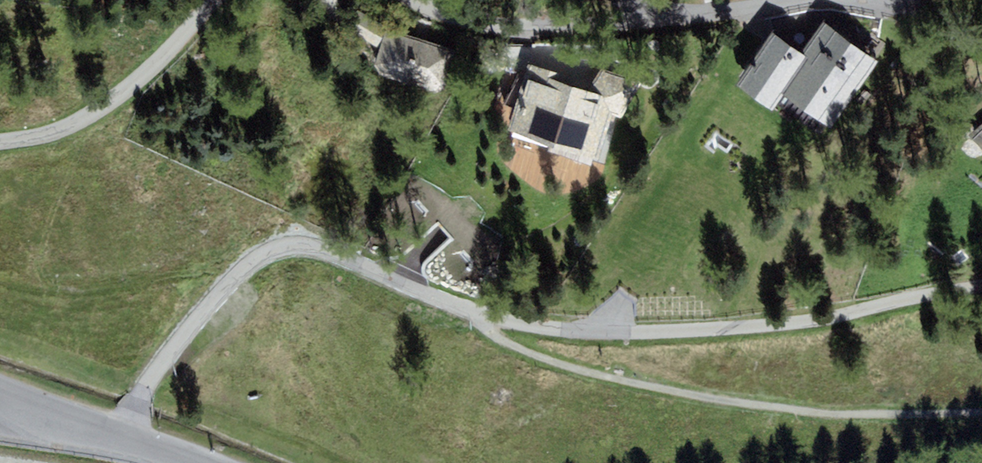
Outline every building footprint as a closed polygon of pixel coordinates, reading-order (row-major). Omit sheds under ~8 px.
[(818,132),(868,57),(823,27),(803,57),(768,33),(744,69),(779,93),(773,102),(818,132)] [(443,54),(388,35),(374,75),(429,94),(443,54)] [(545,75),(517,67),(498,126),(584,153),(597,111),(606,114),(620,83),(585,67),(574,92),(543,82),(545,75)] [(963,153),(981,165),(981,122),(963,153)]
